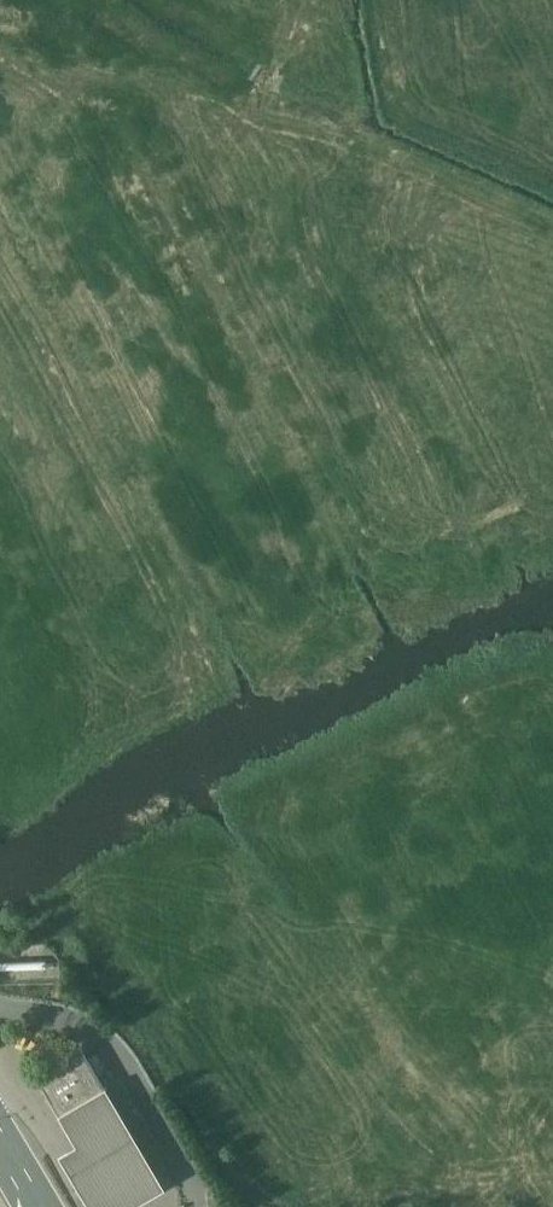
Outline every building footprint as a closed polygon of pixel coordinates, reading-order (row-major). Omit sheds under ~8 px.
[(35,1074),(58,1113),(104,1086),(81,1046),(35,1074)] [(104,1086),(58,1113),(76,1147),(70,1151),(55,1158),(83,1206),(123,1206),(159,1187),(104,1086)]
